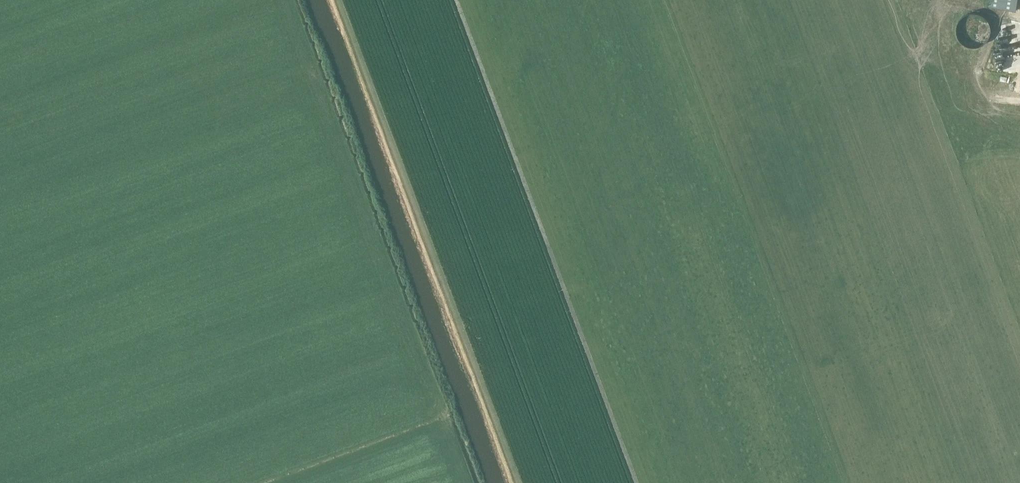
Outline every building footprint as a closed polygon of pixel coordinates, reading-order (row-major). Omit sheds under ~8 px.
[(989,8),(1015,12),(1016,0),(990,0),(989,8)]
